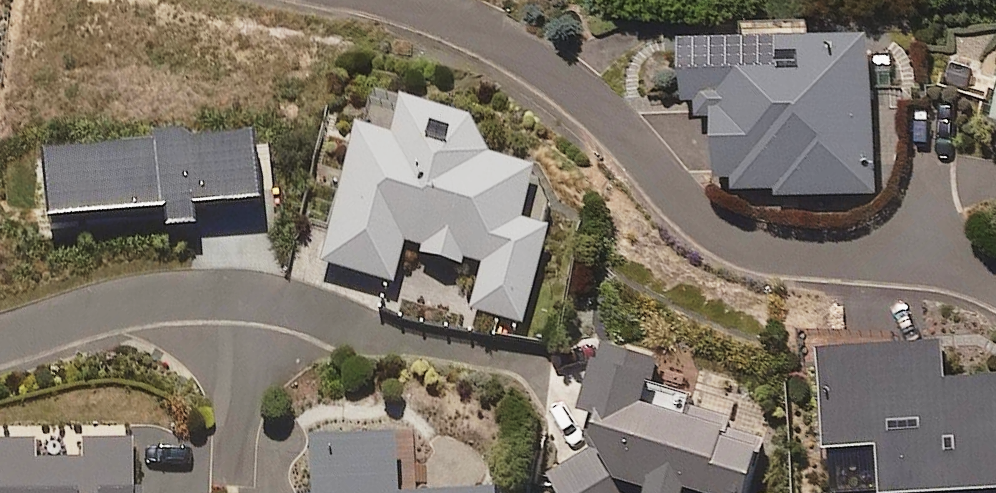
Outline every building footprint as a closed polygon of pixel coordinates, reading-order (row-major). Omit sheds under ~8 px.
[(703,107),(704,120),(722,120),(723,182),(736,182),(736,193),(779,192),(779,198),(886,195),(884,117),(882,39),(814,41),(814,26),(749,27),(749,44),(692,45),(694,107),(703,107)] [(424,260),(467,273),(469,266),(486,271),(484,278),(473,314),(501,322),(526,330),(553,239),(529,232),(544,185),(502,172),(480,142),(439,130),(413,122),(402,158),(361,146),(324,267),(397,289),(408,255),(409,248),(426,253),(424,260)] [(613,348),(595,413),(609,428),(604,446),(550,474),(560,492),(633,492),(648,485),(652,492),(761,492),(774,443),(733,432),(736,421),(700,411),(698,419),(654,407),(666,363),(613,348)] [(955,349),(824,354),(827,450),(867,449),(884,448),(886,492),(969,492),(995,492),(995,384),(956,385),(955,349)] [(415,429),(344,431),(344,446),(317,448),(319,492),(416,492),(415,429)] [(133,431),(133,448),(82,448),(82,467),(41,467),(41,450),(0,450),(0,492),(205,492),(205,457),(170,457),(170,431),(133,431)]
